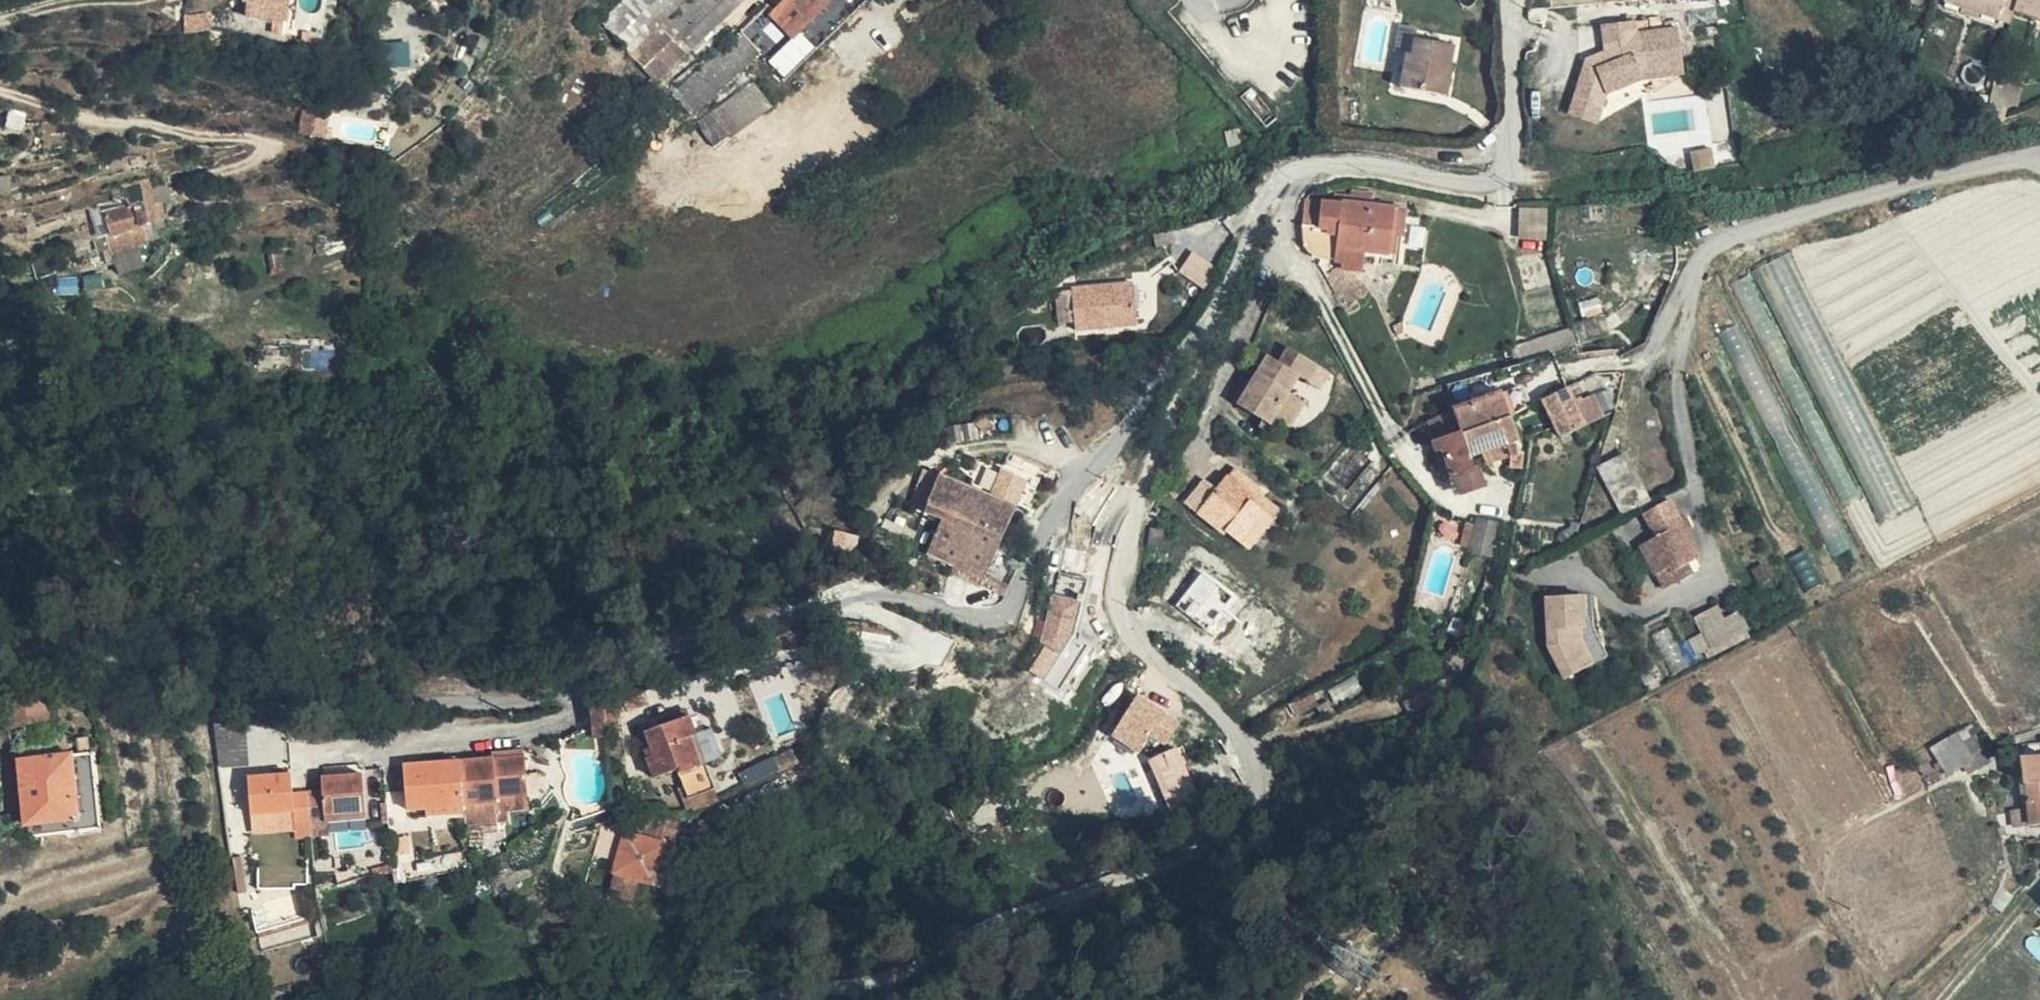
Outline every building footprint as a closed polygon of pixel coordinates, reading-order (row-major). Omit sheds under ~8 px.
[(247,13),(273,17),(272,30),(293,33),(297,0),(249,0),(247,13)] [(599,19),(630,50),(681,0),(620,0),(599,19)] [(658,80),(740,0),(688,0),(633,54),(658,80)] [(658,80),(669,91),(754,7),(746,0),(740,0),(658,80)] [(827,0),(784,0),(769,16),(790,37),(827,0)] [(2008,18),(2012,7),(2039,16),(2039,0),(1951,0),(2008,18)] [(191,33),(192,35),(228,22),(222,9),(190,20),(190,28),(191,33)] [(774,31),(755,12),(672,94),(690,114),(774,31)] [(1644,69),(1685,62),(1679,25),(1637,33),(1634,20),(1602,26),(1607,53),(1589,52),(1575,90),(1601,99),(1606,83),(1645,76),(1644,69)] [(310,41),(310,32),(302,33),(302,40),(310,41)] [(1399,86),(1438,92),(1444,63),(1451,64),(1455,43),(1414,37),(1411,51),(1405,50),(1399,86)] [(1686,69),(1685,62),(1644,69),(1645,76),(1686,69)] [(1444,63),(1438,92),(1446,94),(1451,64),(1444,63)] [(752,80),(696,120),(714,145),(771,104),(752,80)] [(1985,93),(2000,121),(2010,88),(1989,82),(1985,93)] [(1601,99),(1575,90),(1570,104),(1596,113),(1601,99)] [(2000,121),(1985,93),(1979,109),(2000,121)] [(1240,141),(1237,127),(1229,128),(1233,143),(1240,141)] [(1710,150),(1691,153),(1695,170),(1714,167),(1710,150)] [(138,170),(130,173),(139,204),(148,201),(138,170)] [(139,204),(130,173),(84,188),(93,219),(89,221),(94,237),(130,226),(129,220),(135,218),(132,206),(139,204)] [(3,182),(14,181),(13,174),(2,174),(3,182)] [(1396,236),(1340,202),(1317,200),(1315,230),(1338,232),(1337,250),(1394,255),(1396,236)] [(1404,208),(1340,202),(1396,236),(1402,237),(1404,208)] [(1520,208),(1519,239),(1545,240),(1546,210),(1520,208)] [(1179,271),(1200,284),(1212,265),(1191,252),(1179,271)] [(1755,272),(1881,519),(1915,502),(1788,255),(1755,272)] [(1346,306),(1369,291),(1343,266),(1329,275),(1346,306)] [(1859,497),(1748,276),(1732,284),(1843,505),(1859,497)] [(1127,284),(1065,289),(1069,331),(1131,325),(1127,284)] [(1719,335),(1833,556),(1849,548),(1736,326),(1719,335)] [(1243,387),(1237,397),(1274,419),(1279,422),(1289,428),(1303,403),(1290,394),(1299,378),(1307,382),(1315,367),(1286,349),(1277,363),(1266,357),(1247,389),(1243,387)] [(1499,394),(1507,414),(1523,408),(1515,388),(1499,394)] [(1542,401),(1554,428),(1559,437),(1586,425),(1577,404),(1571,390),(1542,401)] [(1499,394),(1453,410),(1460,432),(1484,423),(1507,414),(1499,394)] [(1274,419),(1237,397),(1233,404),(1262,421),(1270,426),(1274,419)] [(1577,404),(1586,425),(1604,418),(1595,397),(1577,404)] [(1452,410),(1421,421),(1427,439),(1458,428),(1452,410)] [(1493,449),(1517,440),(1507,414),(1484,423),(1493,449)] [(1279,422),(1274,419),(1270,426),(1275,429),(1279,422)] [(1270,426),(1262,421),(1258,427),(1272,435),(1275,429),(1270,426)] [(1468,457),(1493,449),(1484,423),(1460,432),(1436,442),(1450,481),(1453,480),(1474,472),(1468,457)] [(1596,466),(1621,510),(1638,502),(1647,498),(1621,451),(1596,466)] [(1235,466),(1228,475),(1254,496),(1258,491),(1261,487),(1235,466)] [(988,497),(924,472),(909,505),(941,520),(925,554),(984,580),(1025,479),(1002,469),(988,497)] [(1476,471),(1474,472),(1453,480),(1458,495),(1482,486),(1476,471)] [(1249,547),(1272,518),(1250,501),(1254,496),(1228,475),(1217,490),(1207,481),(1185,507),(1223,535),(1227,530),(1249,547)] [(1250,501),(1272,518),(1279,509),(1258,491),(1254,496),(1250,501)] [(1684,566),(1688,564),(1698,559),(1683,531),(1678,520),(1668,501),(1658,506),(1681,531),(1674,537),(1684,547),(1674,556),(1684,566)] [(1643,514),(1654,535),(1674,556),(1684,547),(1674,537),(1681,531),(1658,506),(1643,514)] [(1678,520),(1683,531),(1690,528),(1685,517),(1678,520)] [(1474,526),(1468,552),(1491,558),(1498,524),(1475,519),(1474,526)] [(1460,546),(1468,552),(1474,526),(1464,524),(1460,546)] [(1638,543),(1653,574),(1669,566),(1671,572),(1684,566),(1674,556),(1654,535),(1638,543)] [(1789,559),(1805,592),(1821,584),(1805,551),(1789,559)] [(1659,587),(1690,573),(1684,566),(1671,572),(1669,566),(1653,574),(1659,587)] [(1207,631),(1219,617),(1216,615),(1231,597),(1201,572),(1175,604),(1207,631)] [(1053,681),(1078,600),(1053,593),(1029,673),(1053,681)] [(1592,627),(1590,595),(1545,598),(1548,646),(1565,678),(1607,656),(1592,627)] [(1692,616),(1708,653),(1751,635),(1741,610),(1726,616),(1720,604),(1692,616)] [(1108,733),(1136,754),(1151,734),(1165,745),(1181,723),(1139,692),(1108,733)] [(45,695),(1,707),(6,732),(51,720),(45,695)] [(688,796),(714,786),(688,718),(647,733),(655,756),(647,760),(653,779),(678,770),(688,796)] [(1970,726),(1957,734),(1971,758),(1983,750),(1970,726)] [(221,767),(246,765),(244,734),(219,736),(221,767)] [(1947,772),(1962,763),(1971,758),(1957,734),(1933,749),(1947,772)] [(2024,759),(2039,758),(2039,743),(2023,744),(2024,759)] [(1153,758),(1158,771),(1184,760),(1178,747),(1153,758)] [(791,749),(769,760),(775,774),(797,764),(791,749)] [(493,752),(494,759),(525,756),(525,750),(493,752)] [(93,753),(73,755),(80,821),(81,833),(103,830),(93,753)] [(73,755),(63,756),(19,762),(26,826),(46,824),(80,821),(73,755)] [(525,756),(494,759),(405,767),(408,812),(428,810),(464,807),(498,805),(498,809),(528,807),(525,756)] [(1971,758),(1962,763),(1967,772),(1976,767),(1971,758)] [(2024,759),(2030,824),(2039,823),(2039,758),(2024,759)] [(775,774),(769,760),(744,772),(751,786),(775,774)] [(1184,760),(1158,771),(1176,813),(1202,800),(1184,760)] [(293,813),(294,832),(313,831),(312,830),(311,813),(309,794),(292,795),(291,776),(250,778),(253,816),(267,815),(293,813)] [(311,813),(312,830),(323,829),(323,824),(364,822),(361,777),(320,780),(321,793),(309,794),(311,813)] [(719,801),(714,786),(688,796),(694,811),(719,801)] [(464,807),(428,810),(428,817),(465,815),(464,807)] [(268,834),(294,832),(293,813),(267,815),(268,834)] [(677,822),(649,814),(644,838),(624,833),(609,895),(634,901),(638,878),(662,883),(677,822)] [(80,821),(46,824),(47,837),(81,833),(80,821)] [(295,840),(313,839),(313,831),(294,832),(295,840)] [(310,937),(307,920),(256,929),(258,946),(310,937)]
